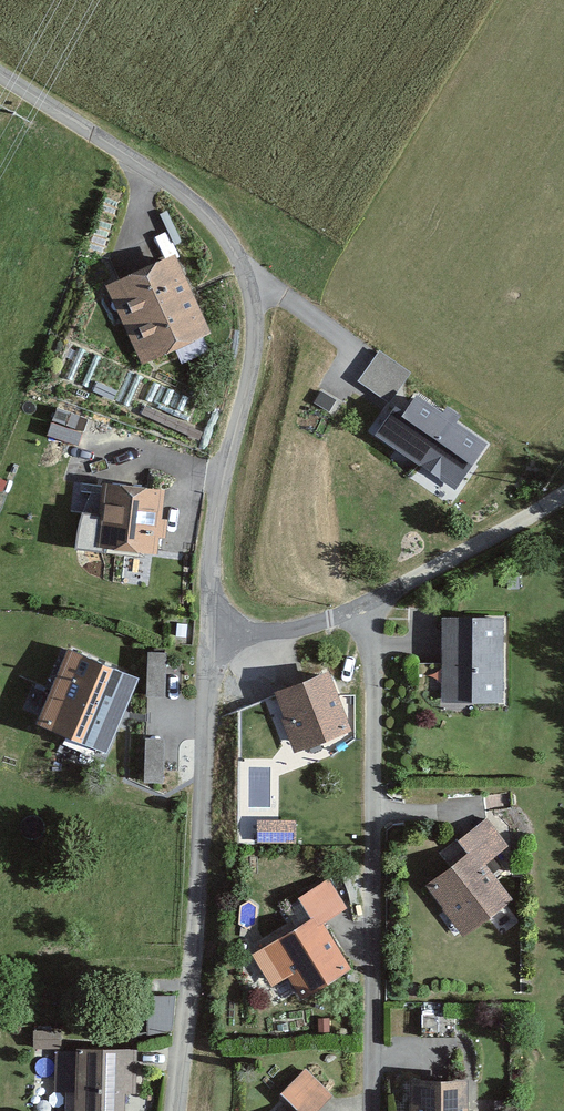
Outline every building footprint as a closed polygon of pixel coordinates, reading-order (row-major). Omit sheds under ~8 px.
[(172,255),(100,287),(136,367),(208,335),(172,255)] [(409,372),(374,350),(354,383),(389,405),(409,372)] [(485,442),(405,391),(373,441),(453,492),(485,442)] [(45,430),(77,443),(88,414),(57,402),(45,430)] [(161,492),(91,486),(85,552),(155,559),(161,492)] [(502,618),(437,618),(436,704),(501,705),(502,618)] [(139,674),(68,646),(37,725),(108,753),(139,674)] [(164,690),(166,649),(146,648),(145,689),(164,690)] [(327,672),(268,697),(291,754),(351,729),(327,672)] [(170,735),(143,734),(141,778),(168,779),(170,735)] [(486,813),(448,838),(458,853),(420,879),(457,935),(511,898),(484,859),(507,844),(486,813)] [(329,873),(295,892),(308,915),(262,940),(296,1000),(352,968),(325,921),(348,908),(329,873)] [(147,991),(145,1027),(172,1029),(174,992),(147,991)] [(51,1041),(50,1089),(67,1090),(67,1110),(121,1110),(121,1091),(136,1091),(138,1044),(51,1041)] [(276,1086),(293,1104),(286,1110),(310,1110),(331,1091),(303,1061),(276,1086)] [(410,1074),(409,1110),(467,1110),(467,1074),(410,1074)]
